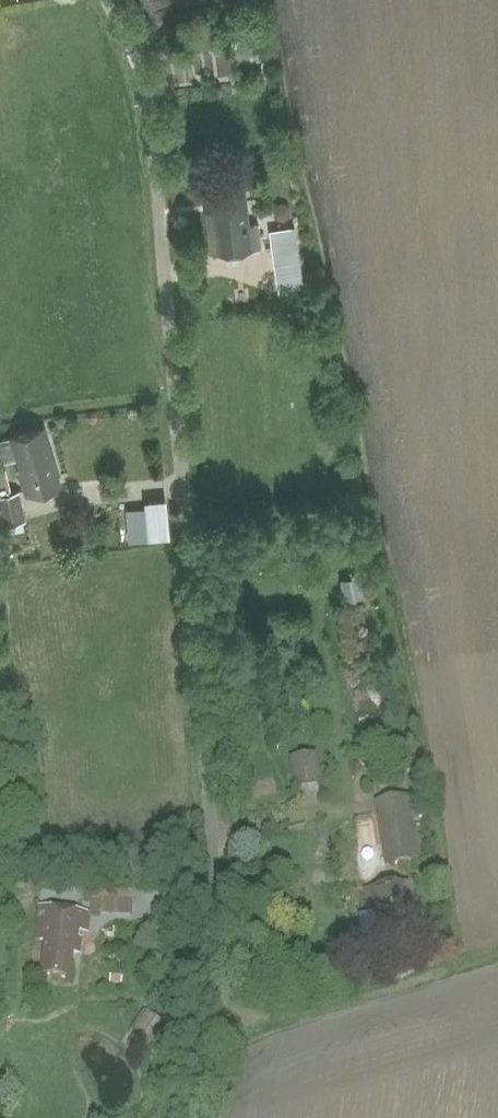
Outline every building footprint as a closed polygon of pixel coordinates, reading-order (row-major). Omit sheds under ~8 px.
[(251,182),(217,186),(225,254),(272,248),(268,219),(255,221),(251,182)] [(303,225),(276,230),(285,290),(313,286),(303,225)] [(51,426),(19,435),(37,497),(68,488),(51,426)] [(26,489),(7,494),(14,522),(33,518),(26,489)] [(347,600),(367,597),(363,574),(343,577),(347,600)] [(321,754),(305,757),(311,787),(326,784),(321,754)] [(412,795),(381,800),(391,864),(423,859),(412,795)] [(417,885),(384,891),(393,943),(425,938),(417,885)] [(97,917),(54,910),(43,971),(86,978),(97,917)]
